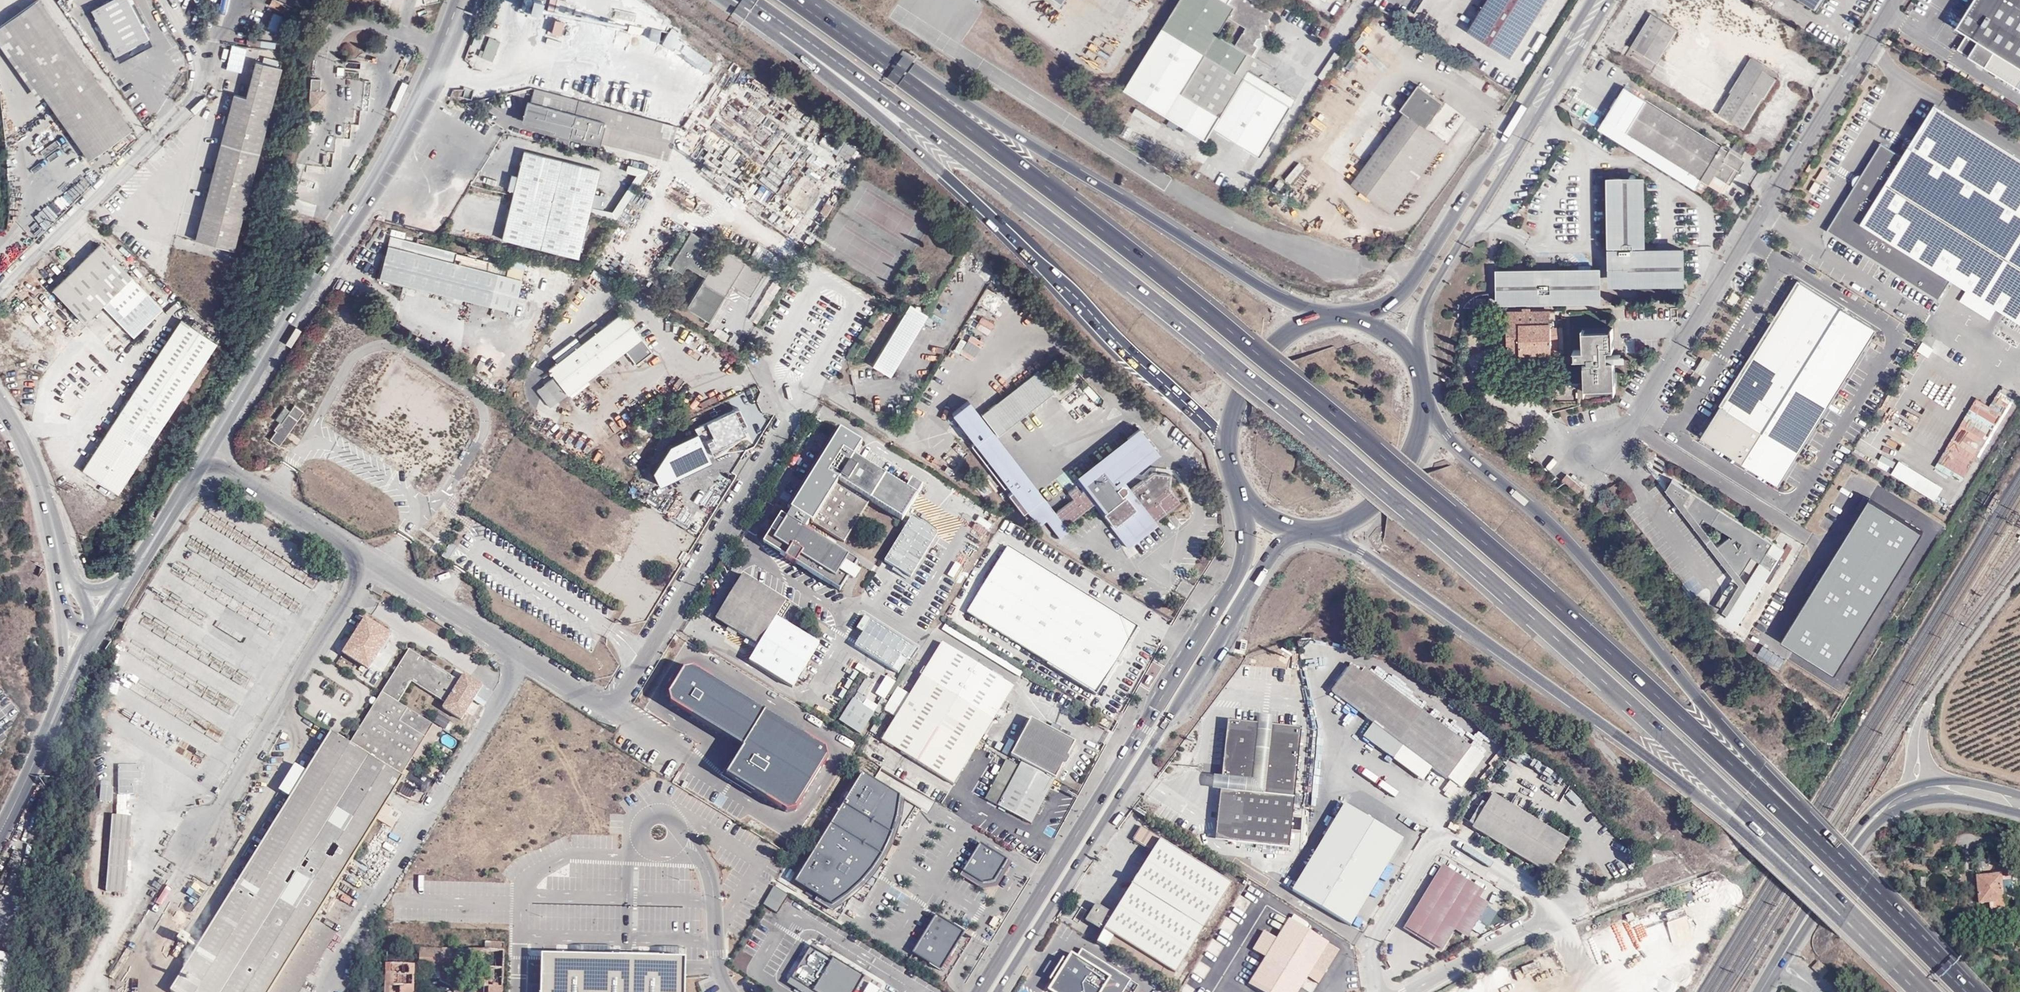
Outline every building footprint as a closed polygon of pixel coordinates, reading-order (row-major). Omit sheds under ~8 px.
[(39,0),(22,12),(16,6),(8,12),(12,18),(0,28),(0,32),(89,157),(131,128),(39,0)] [(129,0),(114,0),(94,11),(116,56),(148,39),(129,0)] [(536,17),(539,0),(529,0),(525,15),(536,17)] [(1270,12),(1250,0),(1179,0),(1125,89),(1207,139),(1214,127),(1245,76),(1238,72),(1250,52),(1253,54),(1255,50),(1252,41),(1254,37),(1256,39),(1257,37),(1261,36),(1260,32),(1263,28),(1266,27),(1265,24),(1266,22),(1269,21),(1268,19),(1271,15),(1270,12)] [(1470,32),(1513,59),(1549,0),(1490,0),(1470,32)] [(1814,12),(1822,0),(1795,0),(1814,12)] [(1956,27),(1967,33),(1957,49),(2019,88),(2019,0),(1973,0),(1956,27)] [(1683,28),(1654,10),(1634,42),(1662,60),(1683,28)] [(277,31),(284,16),(273,11),(266,27),(277,31)] [(562,21),(553,19),(550,32),(560,34),(562,21)] [(657,40),(660,31),(652,28),(649,37),(657,40)] [(668,32),(662,41),(705,70),(711,62),(668,32)] [(472,45),(481,48),(484,37),(475,34),(472,45)] [(1262,35),(1261,36),(1257,37),(1256,39),(1254,37),(1252,41),(1255,50),(1253,54),(1250,52),(1238,72),(1245,76),(1250,69),(1257,57),(1256,57),(1265,43),(1262,35)] [(499,41),(489,37),(484,51),(480,50),(478,56),(492,61),(499,41)] [(546,39),(545,45),(558,47),(559,40),(546,39)] [(1768,69),(1752,59),(1719,112),(1744,128),(1775,80),(1766,74),(1768,69)] [(195,239),(235,250),(248,200),(283,68),(256,62),(247,98),(234,94),(195,239)] [(1297,96),(1250,69),(1214,127),(1261,154),(1297,96)] [(319,89),(320,78),(310,77),(308,106),(322,107),(323,89),(319,89)] [(222,79),(220,90),(234,94),(237,82),(222,79)] [(1444,102),(1418,85),(1401,109),(1403,112),(1352,184),(1394,213),(1445,142),(1425,127),(1444,102)] [(1598,129),(1695,189),(1702,179),(1721,191),(1730,180),(1734,182),(1749,158),(1725,143),(1722,147),(1626,86),(1598,129)] [(575,101),(530,89),(527,103),(523,104),(520,116),(523,121),(567,133),(575,101)] [(567,133),(598,141),(607,109),(575,101),(567,133)] [(1929,102),(1897,153),(1875,141),(1822,228),(1932,297),(1946,277),(2019,323),(2019,159),(1929,102)] [(17,109),(1,116),(9,134),(25,127),(17,109)] [(664,159),(673,125),(607,109),(598,141),(664,159)] [(596,169),(522,152),(501,241),(576,258),(596,169)] [(604,216),(615,218),(628,198),(631,183),(637,184),(644,174),(645,168),(627,165),(625,172),(634,174),(633,179),(612,212),(602,210),(605,196),(593,194),(591,207),(604,216)] [(1638,279),(1638,282),(1684,282),(1683,247),(1653,248),(1653,247),(1638,247),(1637,244),(1644,244),(1643,177),(1639,177),(1637,173),(1632,173),(1629,177),(1609,177),(1610,245),(1614,245),(1614,257),(1630,279),(1638,279)] [(671,267),(683,272),(699,236),(687,230),(671,267)] [(499,266),(388,236),(377,277),(452,298),(510,312),(516,291),(530,294),(533,283),(497,273),(499,266)] [(134,337),(164,309),(101,244),(53,289),(84,322),(103,305),(134,337)] [(1610,282),(1638,282),(1638,279),(1630,279),(1614,257),(1614,245),(1610,245),(1610,282)] [(720,250),(703,277),(685,307),(708,322),(729,286),(749,297),(762,275),(720,250)] [(510,259),(507,275),(521,278),(524,263),(510,259)] [(1599,267),(1551,268),(1551,275),(1536,275),(1536,268),(1495,269),(1496,302),(1600,300),(1599,267)] [(1875,329),(1798,281),(1720,405),(1763,431),(1744,462),(1779,484),(1875,329)] [(907,304),(887,336),(906,346),(924,315),(907,304)] [(1507,352),(1557,351),(1556,327),(1550,328),(1550,310),(1530,311),(1530,308),(1521,308),(1521,311),(1506,311),(1507,352)] [(621,312),(631,326),(636,322),(625,309),(621,312)] [(650,352),(631,326),(621,312),(548,369),(554,377),(566,392),(624,349),(634,364),(650,352)] [(981,316),(974,327),(987,335),(993,324),(981,316)] [(113,318),(97,334),(115,351),(130,335),(113,318)] [(83,469),(119,493),(217,343),(181,320),(83,469)] [(1583,356),(1577,356),(1577,362),(1589,362),(1590,367),(1584,368),(1584,388),(1615,386),(1614,367),(1622,366),(1622,358),(1609,359),(1609,356),(1613,356),(1612,328),(1582,329),(1583,356)] [(906,346),(887,336),(870,365),(888,377),(906,346)] [(970,336),(959,351),(970,359),(981,343),(970,336)] [(745,342),(739,338),(733,346),(740,351),(745,342)] [(1922,341),(1917,351),(1929,356),(1933,347),(1922,341)] [(1710,362),(1703,357),(1696,369),(1702,373),(1710,362)] [(1038,372),(1005,397),(1007,399),(1027,411),(1053,391),(1038,372)] [(557,399),(566,392),(554,377),(545,384),(557,399)] [(549,407),(557,399),(545,384),(537,391),(549,407)] [(1989,406),(1976,398),(1935,465),(1961,481),(2012,397),(1999,389),(1989,406)] [(451,410),(424,391),(415,404),(442,423),(451,410)] [(1007,399),(1005,397),(983,415),(997,434),(1027,411),(1007,399)] [(977,414),(967,402),(953,413),(976,442),(987,433),(974,416),(977,414)] [(304,411),(294,404),(290,411),(285,407),(277,418),(279,420),(278,421),(279,422),(274,429),(276,431),(270,439),(279,446),(286,437),(283,434),(287,429),(290,431),(304,411)] [(715,446),(716,447),(743,434),(734,409),(698,425),(700,432),(670,446),(682,469),(710,455),(708,449),(715,446)] [(1042,498),(977,414),(974,416),(987,433),(1039,500),(1042,498)] [(862,443),(836,428),(787,508),(798,515),(795,515),(792,520),(793,522),(781,515),(766,538),(783,548),(780,554),(785,557),(784,559),(795,565),(795,564),(839,591),(857,562),(804,529),(809,522),(812,524),(812,523),(844,542),(870,501),(902,522),(922,488),(911,482),(906,490),(853,458),(862,443)] [(1122,496),(1126,492),(1127,491),(1128,489),(1127,487),(1125,485),(1123,485),(1121,486),(1116,490),(1115,488),(1146,464),(1141,457),(1153,448),(1140,432),(1078,480),(1085,489),(1081,491),(1076,485),(1067,492),(1072,499),(1051,515),(1044,520),(1060,540),(1070,532),(1065,526),(1096,504),(1124,545),(1180,502),(1169,489),(1171,476),(1152,474),(1129,491),(1128,498),(1140,513),(1137,515),(1122,496)] [(1039,500),(987,433),(976,442),(971,446),(1022,512),(1029,508),(1041,523),(1044,520),(1051,515),(1039,500)] [(717,451),(716,447),(715,446),(708,449),(710,455),(717,451)] [(1146,464),(1158,455),(1153,448),(1141,457),(1146,464)] [(1876,466),(1889,472),(1894,460),(1881,455),(1876,466)] [(1900,460),(1891,474),(1935,501),(1943,487),(1900,460)] [(1757,569),(1755,573),(1726,617),(1737,624),(1783,547),(1674,479),(1667,489),(1683,499),(1679,502),(1697,525),(1702,521),(1704,518),(1733,536),(1738,539),(1735,542),(1739,548),(1731,561),(1743,573),(1746,568),(1748,564),(1757,569)] [(1925,531),(1871,498),(1782,640),(1837,673),(1925,531)] [(982,509),(971,527),(986,535),(996,517),(982,509)] [(911,578),(932,544),(904,527),(883,561),(911,578)] [(429,550),(437,556),(448,538),(439,533),(429,550)] [(1738,539),(1733,536),(1731,538),(1730,536),(1715,547),(1727,564),(1731,561),(1739,548),(1735,542),(1738,539)] [(783,548),(766,538),(763,543),(780,554),(783,548)] [(1124,548),(1128,557),(1143,549),(1138,541),(1124,548)] [(1138,625),(1009,543),(968,608),(1099,690),(1138,625)] [(449,558),(455,548),(450,545),(444,555),(449,558)] [(1746,568),(1755,573),(1757,569),(1748,564),(1746,568)] [(790,606),(742,576),(715,619),(758,646),(748,662),(792,689),(818,645),(780,622),(790,606)] [(364,616),(341,654),(373,673),(385,654),(380,651),(391,633),(364,616)] [(872,618),(855,646),(898,672),(915,645),(872,618)] [(1014,684),(943,640),(883,737),(953,783),(1014,684)] [(409,648),(382,691),(399,702),(412,681),(446,702),(449,697),(454,700),(451,704),(465,712),(484,684),(465,671),(461,680),(409,648)] [(827,746),(695,665),(684,667),(670,693),(672,701),(744,746),(727,773),(787,810),(796,808),(830,755),(827,746)] [(1333,692),(1374,724),(1404,747),(1447,779),(1470,749),(1363,669),(1360,674),(1352,667),(1333,692)] [(2,724),(19,710),(0,687),(0,722),(2,724)] [(382,691),(350,742),(333,732),(174,991),(270,991),(316,919),(416,756),(425,761),(444,729),(399,702),(382,691)] [(874,713),(853,700),(838,722),(859,735),(874,713)] [(1347,728),(1357,712),(1344,704),(1339,713),(1345,717),(1341,724),(1347,728)] [(1267,730),(1267,723),(1268,715),(1254,714),(1254,722),(1253,728),(1260,729),(1267,730)] [(1229,789),(1224,840),(1285,846),(1298,726),(1267,723),(1267,730),(1260,729),(1253,728),(1254,722),(1231,719),(1227,721),(1224,724),(1218,775),(1225,776),(1224,789),(1229,789)] [(1023,764),(1055,781),(1075,744),(1031,720),(1011,757),(1023,764)] [(1404,747),(1374,724),(1364,737),(1395,760),(1404,747)] [(1018,767),(1006,760),(984,800),(996,806),(1018,767)] [(1031,825),(1055,781),(1023,764),(1000,808),(1031,825)] [(117,794),(141,794),(141,765),(117,765),(117,794)] [(887,836),(893,820),(896,807),(897,793),(860,771),(792,879),(829,903),(845,892),(860,879),(870,865),(880,850),(887,836)] [(1212,839),(1224,840),(1229,789),(1224,789),(1225,776),(1218,775),(1211,773),(1209,787),(1216,787),(1212,839)] [(100,802),(112,802),(113,786),(100,786),(100,802)] [(1495,792),(1477,821),(1483,824),(1480,829),(1555,875),(1576,841),(1495,792)] [(138,805),(138,794),(117,795),(118,806),(138,805)] [(1403,838),(1345,803),(1292,891),(1350,925),(1403,838)] [(112,815),(104,892),(124,893),(131,817),(112,815)] [(1169,983),(1230,883),(1141,827),(1133,840),(1152,852),(1113,914),(1096,904),(1086,920),(1103,931),(1104,929),(1115,935),(1108,946),(1169,983)] [(977,840),(960,869),(980,881),(991,879),(1005,857),(977,840)] [(1659,868),(1651,862),(1641,865),(1643,873),(1659,868)] [(1461,891),(1465,882),(1443,869),(1406,930),(1439,950),(1453,927),(1466,934),(1485,904),(1461,891)] [(1994,903),(2006,903),(2003,877),(1979,878),(1981,904),(1978,904),(1979,909),(1995,908),(1994,903)] [(1481,891),(1465,882),(1461,891),(1485,904),(1486,901),(1479,895),(1481,891)] [(776,912),(787,894),(773,886),(762,904),(776,912)] [(1376,886),(1352,926),(1361,931),(1385,891),(1376,886)] [(1257,899),(1249,913),(1278,931),(1279,939),(1251,986),(1261,991),(1298,991),(1308,976),(1317,983),(1337,950),(1257,899)] [(2006,910),(2006,903),(1994,903),(1995,908),(1995,911),(2006,910)] [(962,929),(933,912),(909,950),(938,968),(962,929)] [(999,919),(994,916),(990,924),(994,927),(999,919)] [(270,991),(301,991),(338,932),(316,919),(270,991)] [(450,968),(464,968),(475,969),(477,969),(503,970),(504,942),(486,941),(485,950),(451,948),(450,968)] [(832,959),(810,946),(809,948),(830,961),(832,959)] [(440,967),(441,948),(420,947),(419,967),(440,967)] [(451,948),(441,948),(440,967),(450,968),(451,948)] [(858,979),(839,967),(840,965),(832,959),(830,961),(809,948),(789,981),(798,986),(800,984),(812,991),(850,991),(858,979)] [(1071,953),(1060,972),(1049,990),(1052,991),(1122,991),(1130,979),(1083,951),(1078,958),(1071,953)] [(542,953),(541,991),(685,991),(686,956),(626,955),(542,953)] [(11,958),(0,956),(0,991),(4,991),(11,958)] [(1817,960),(1811,968),(1823,976),(1829,968),(1817,960)] [(386,963),(384,991),(412,991),(413,964),(405,963),(405,973),(399,973),(400,963),(386,963)] [(853,990),(856,991),(879,991),(880,990),(840,965),(839,967),(858,979),(850,991),(852,991),(853,990)] [(474,991),(502,991),(503,970),(477,969),(475,969),(474,991)]
